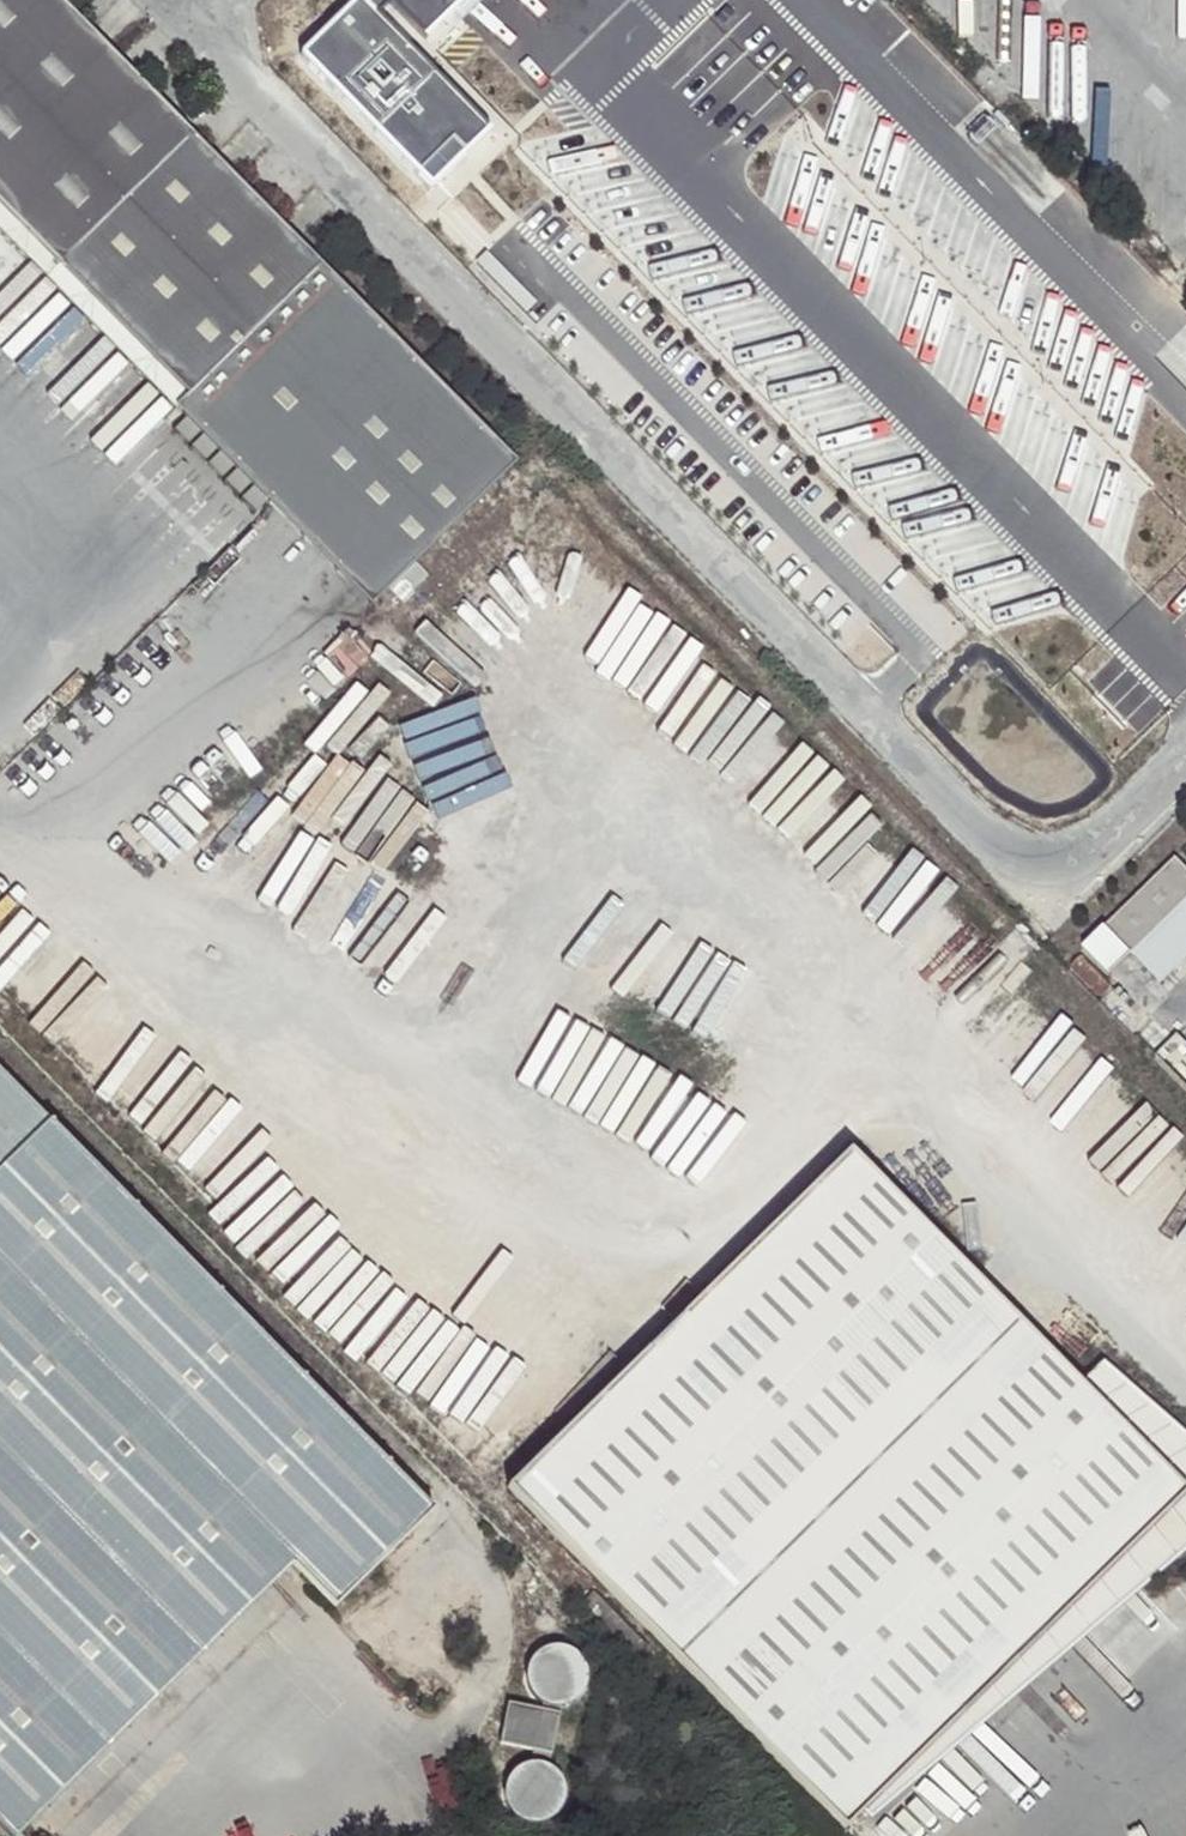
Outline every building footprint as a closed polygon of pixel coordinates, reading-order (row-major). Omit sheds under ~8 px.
[(197,403),(184,415),(372,605),(517,460),(60,0),(0,0),(0,204),(197,403)] [(294,59),(431,197),(495,134),(378,16),(392,3),(428,39),(467,0),(354,0),(294,59)] [(1107,925),(1133,954),(1185,902),(1185,865),(1179,857),(1107,925)] [(1133,954),(1160,982),(1185,956),(1185,902),(1133,954)] [(1107,925),(1083,947),(1111,975),(1133,954),(1107,925)] [(292,1568),(335,1610),(430,1516),(0,1078),(0,1835),(21,1835),(292,1568)] [(1101,1411),(1071,1381),(841,1150),(497,1487),(818,1810),(837,1829),(859,1807),(1115,1553),(1137,1574),(1185,1527),(1177,1520),(1185,1511),(1185,1449),(1181,1444),(1176,1449),(1121,1394),(1101,1411)] [(1185,1527),(1185,1526),(1185,1511),(1177,1520),(1185,1527)] [(547,1655),(539,1659),(533,1664),(529,1670),(526,1678),(525,1686),(527,1693),(530,1701),(535,1707),(541,1711),(545,1713),(551,1715),(557,1715),(560,1715),(568,1713),(575,1709),(581,1704),(585,1697),(587,1689),(587,1681),(585,1674),(582,1667),(576,1661),(570,1657),(562,1654),(554,1654),(547,1655)] [(507,1711),(499,1752),(532,1758),(551,1762),(559,1722),(540,1718),(507,1711)] [(545,1713),(541,1711),(540,1718),(559,1722),(560,1715),(557,1715),(551,1715),(545,1713)] [(532,1758),(529,1772),(533,1771),(538,1771),(543,1772),(548,1774),(549,1775),(551,1762),(532,1758)] [(529,1772),(520,1775),(512,1780),(507,1788),(504,1797),(504,1807),(507,1816),(512,1824),(520,1829),(529,1833),(539,1833),(548,1830),(556,1824),(562,1816),(565,1807),(565,1798),(562,1788),(556,1781),(549,1775),(548,1774),(543,1772),(538,1771),(533,1771),(529,1772)]
